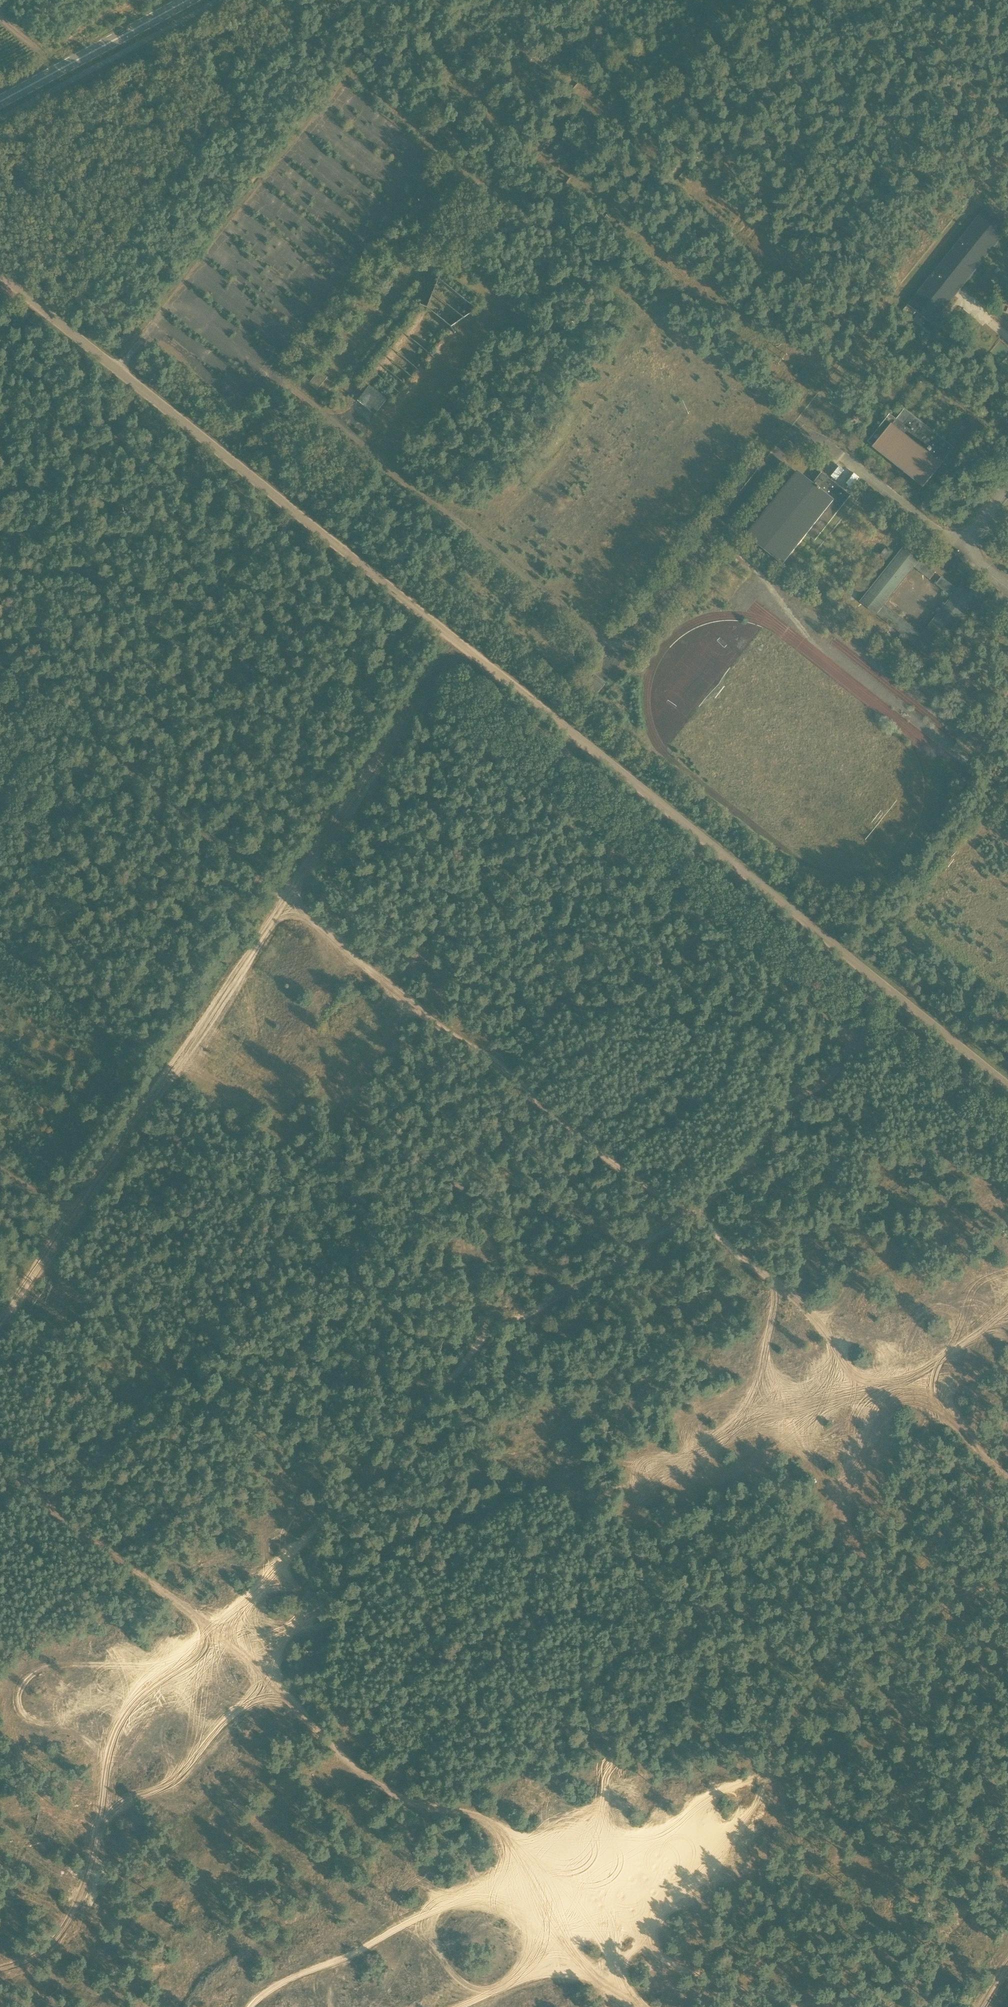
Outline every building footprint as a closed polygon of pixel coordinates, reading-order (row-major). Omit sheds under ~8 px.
[(932,325),(955,295),(954,294),(957,290),(958,291),(1007,229),(984,210),(908,305),(932,325)] [(430,284),(421,307),(427,309),(436,287),(430,284)] [(316,391),(327,378),(319,371),(308,384),(316,391)] [(377,414),(389,399),(372,385),(359,400),(377,414)] [(949,440),(946,443),(934,433),(935,431),(929,426),(930,424),(927,422),(925,424),(919,419),(918,420),(905,410),(898,405),(868,442),(874,447),(874,448),(923,487),(941,465),(941,464),(951,451),(954,454),(959,447),(949,440)] [(831,473),(839,480),(848,470),(840,463),(831,473)] [(798,472),(745,536),(783,565),(807,534),(814,540),(850,496),(822,472),(812,484),(798,472)] [(942,577),(936,585),(952,598),(923,635),(884,604),(913,567),(930,580),(936,572),(919,559),(924,554),(909,542),(906,540),(902,545),(905,547),(861,602),(876,614),(907,639),(915,645),(929,657),(978,596),(963,584),(958,590),(942,577)] [(887,561),(892,554),(885,548),(879,556),(887,561)] [(606,683),(594,675),(586,686),(597,695),(606,683)]
